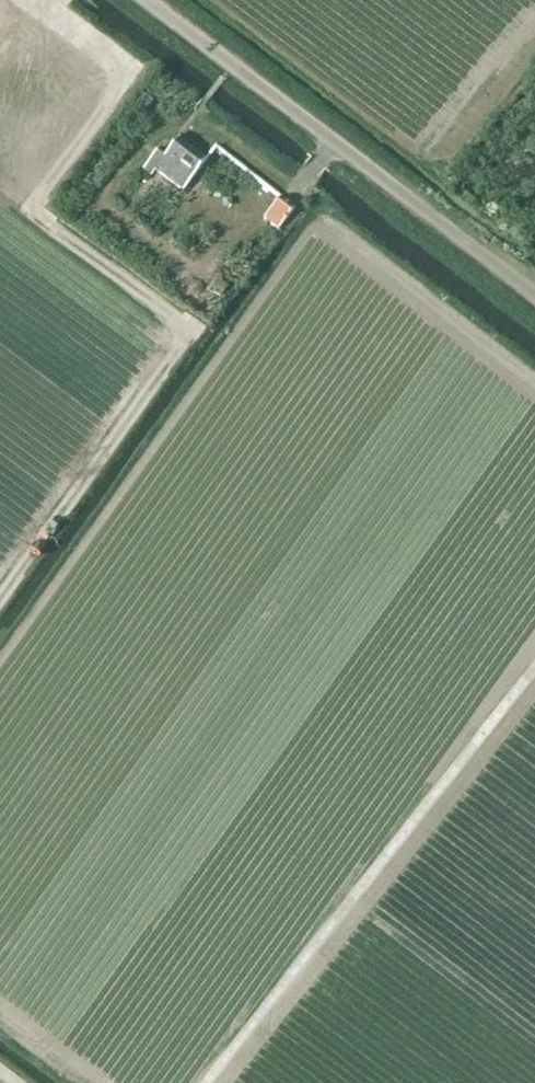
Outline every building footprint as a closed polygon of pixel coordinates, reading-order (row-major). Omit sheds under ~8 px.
[(145,91),(138,101),(151,109),(157,99),(145,91)] [(184,192),(207,160),(180,137),(167,155),(160,150),(144,170),(151,177),(157,172),(184,192)] [(296,208),(282,198),(265,220),(279,231),(296,208)]
